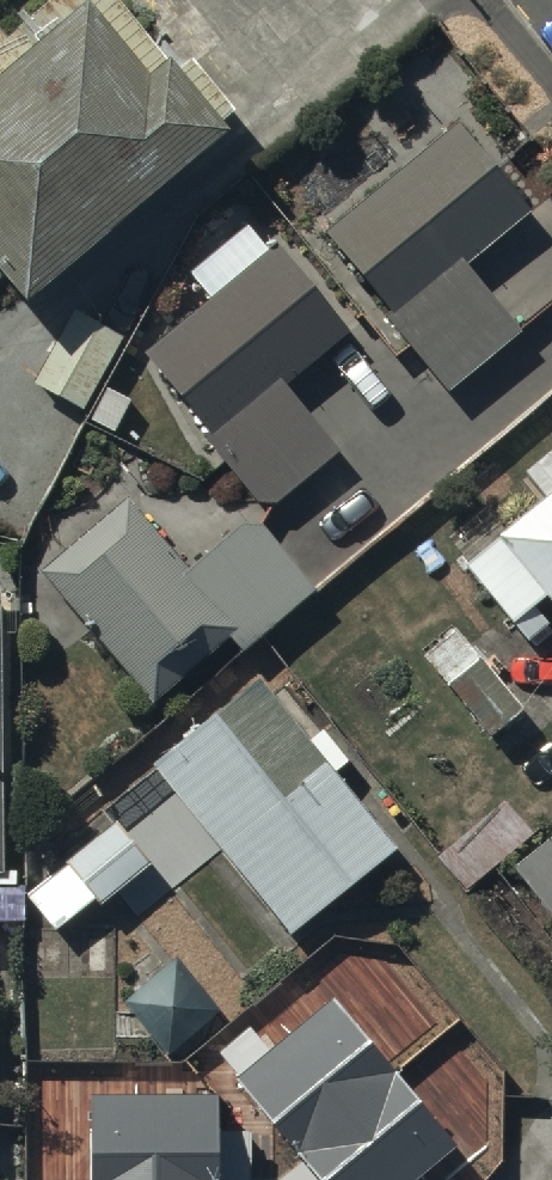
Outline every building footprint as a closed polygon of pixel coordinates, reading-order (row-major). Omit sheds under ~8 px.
[(32,328),(232,156),(218,140),(236,125),(191,72),(179,83),(107,0),(72,0),(11,52),(0,39),(0,291),(32,328)] [(470,268),(533,216),(460,128),(327,237),(454,390),(523,333),(470,268)] [(281,385),(341,336),(275,258),(153,359),(217,437),(211,442),(262,502),(275,504),(337,453),(281,385)] [(86,419),(127,346),(74,315),(32,388),(86,419)] [(522,482),(544,509),(463,575),(523,650),(551,626),(551,457),(522,482)] [(128,500),(41,575),(154,707),(238,635),(246,644),(311,588),(260,529),(240,527),(189,570),(128,500)] [(522,723),(453,638),(423,663),(491,748),(522,723)] [(259,686),(152,773),(290,945),(412,847),(323,736),(308,748),(259,686)] [(119,831),(28,903),(58,940),(95,910),(100,916),(153,874),(119,831)] [(512,873),(551,926),(551,842),(512,873)] [(173,972),(124,1008),(160,1057),(209,1021),(173,972)] [(209,1160),(185,1179),(392,1179),(371,1155),(422,1113),(335,1008),(292,1043),(297,1049),(190,1137),(209,1160)] [(91,1064),(33,1063),(31,1179),(90,1179),(91,1064)]
